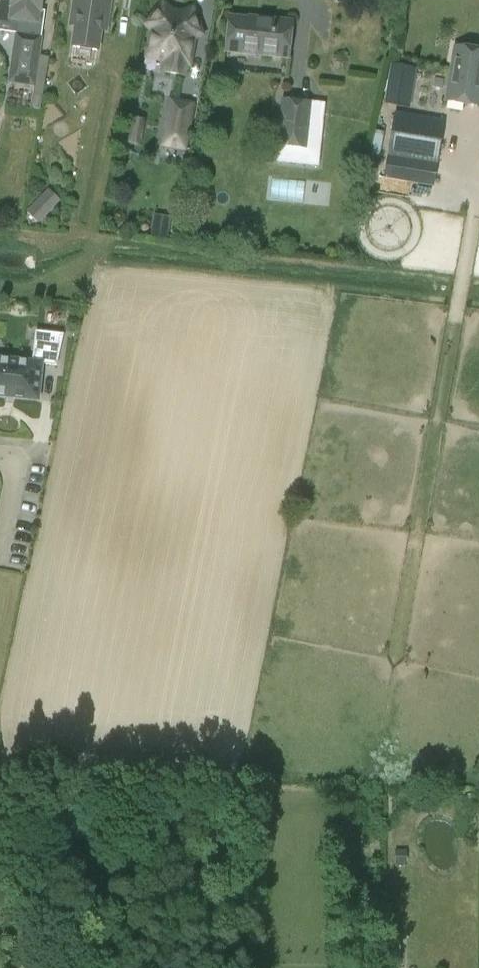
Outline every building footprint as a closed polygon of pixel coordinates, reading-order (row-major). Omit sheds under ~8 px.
[(11,0),(9,0),(0,0),(0,24),(17,26),(8,84),(33,88),(30,108),(40,110),(48,57),(40,56),(43,37),(40,37),(44,13),(41,13),(43,0),(11,0)] [(107,31),(111,0),(74,0),(70,25),(75,26),(72,47),(99,51),(102,30),(107,31)] [(183,76),(184,69),(185,62),(188,63),(193,36),(200,34),(192,11),(184,14),(170,11),(164,6),(148,24),(154,29),(149,56),(167,59),(164,72),(183,76)] [(288,58),(292,21),(250,17),(249,19),(229,17),(225,51),(288,58)] [(455,47),(451,69),(446,100),(478,106),(478,51),(455,47)] [(391,65),(385,103),(409,107),(415,68),(391,65)] [(187,153),(196,103),(168,98),(160,148),(187,153)] [(277,147),(308,150),(312,103),(281,100),(277,147)] [(394,112),(387,156),(438,163),(444,120),(394,112)] [(42,220),(62,198),(49,187),(29,209),(42,220)] [(38,400),(42,363),(57,365),(64,333),(35,330),(32,361),(0,357),(0,396),(38,400)]
